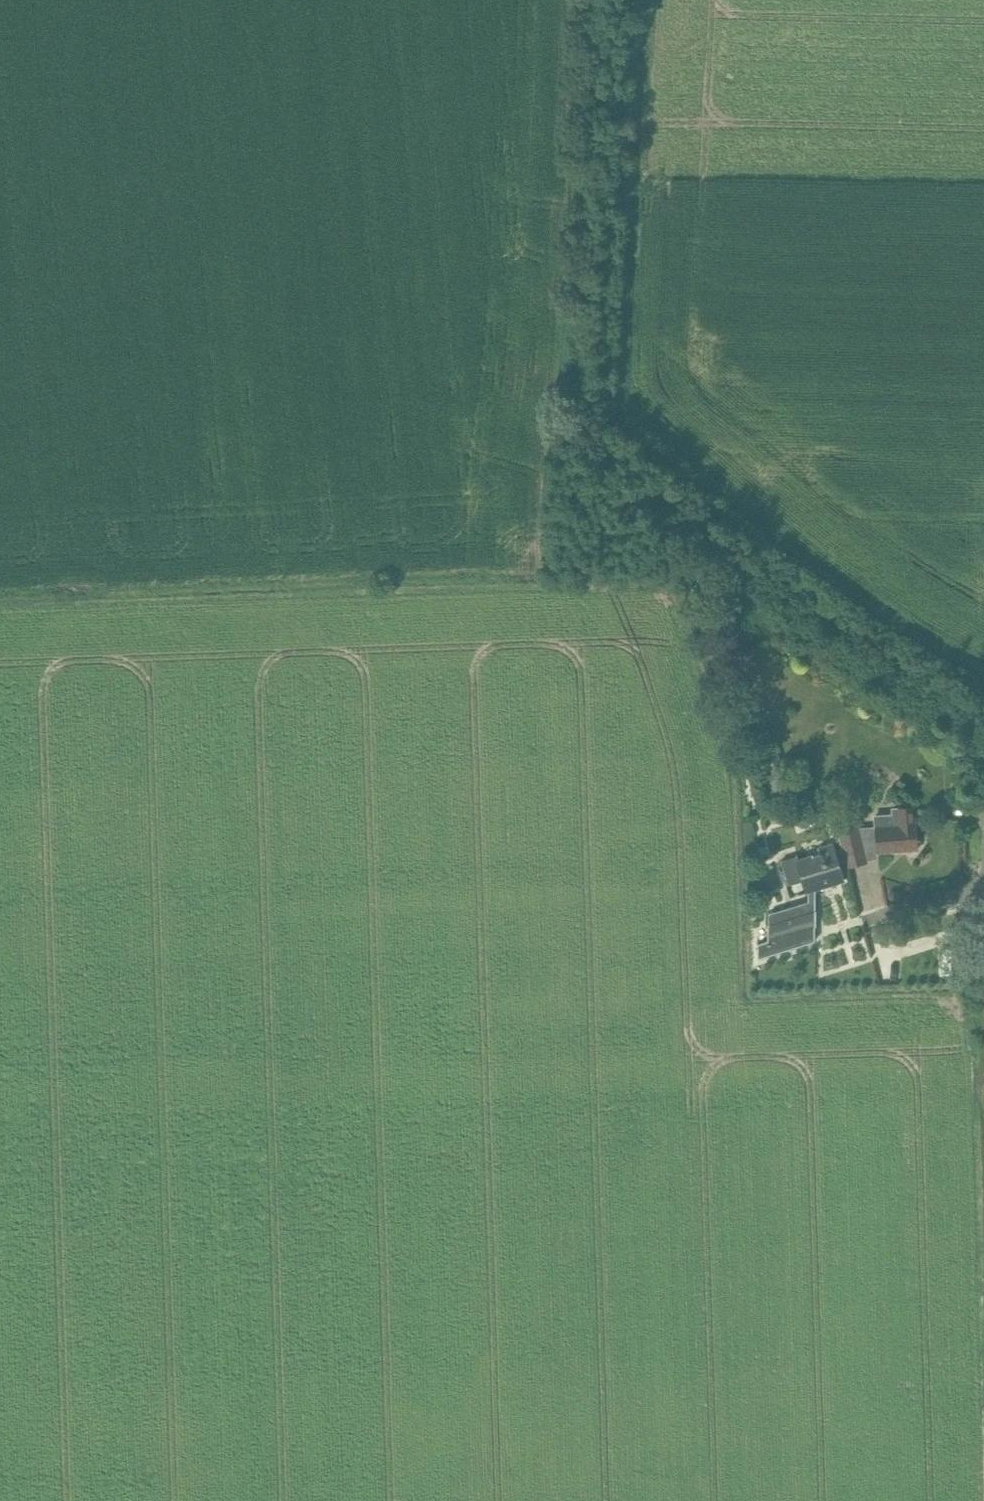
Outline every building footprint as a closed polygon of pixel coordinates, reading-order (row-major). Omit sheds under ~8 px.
[(892,813),(873,815),(874,826),(876,826),(876,832),(878,852),(918,849),(916,823),(915,823),(914,807),(898,808),(892,809),(892,813)] [(867,862),(857,822),(838,826),(848,866),(867,862)] [(797,856),(781,861),(789,885),(804,880),(807,891),(808,891),(808,912),(768,924),(768,940),(758,944),(758,959),(815,941),(815,926),(816,926),(816,910),(816,888),(843,880),(832,844),(820,848),(821,853),(798,860),(797,856)]
